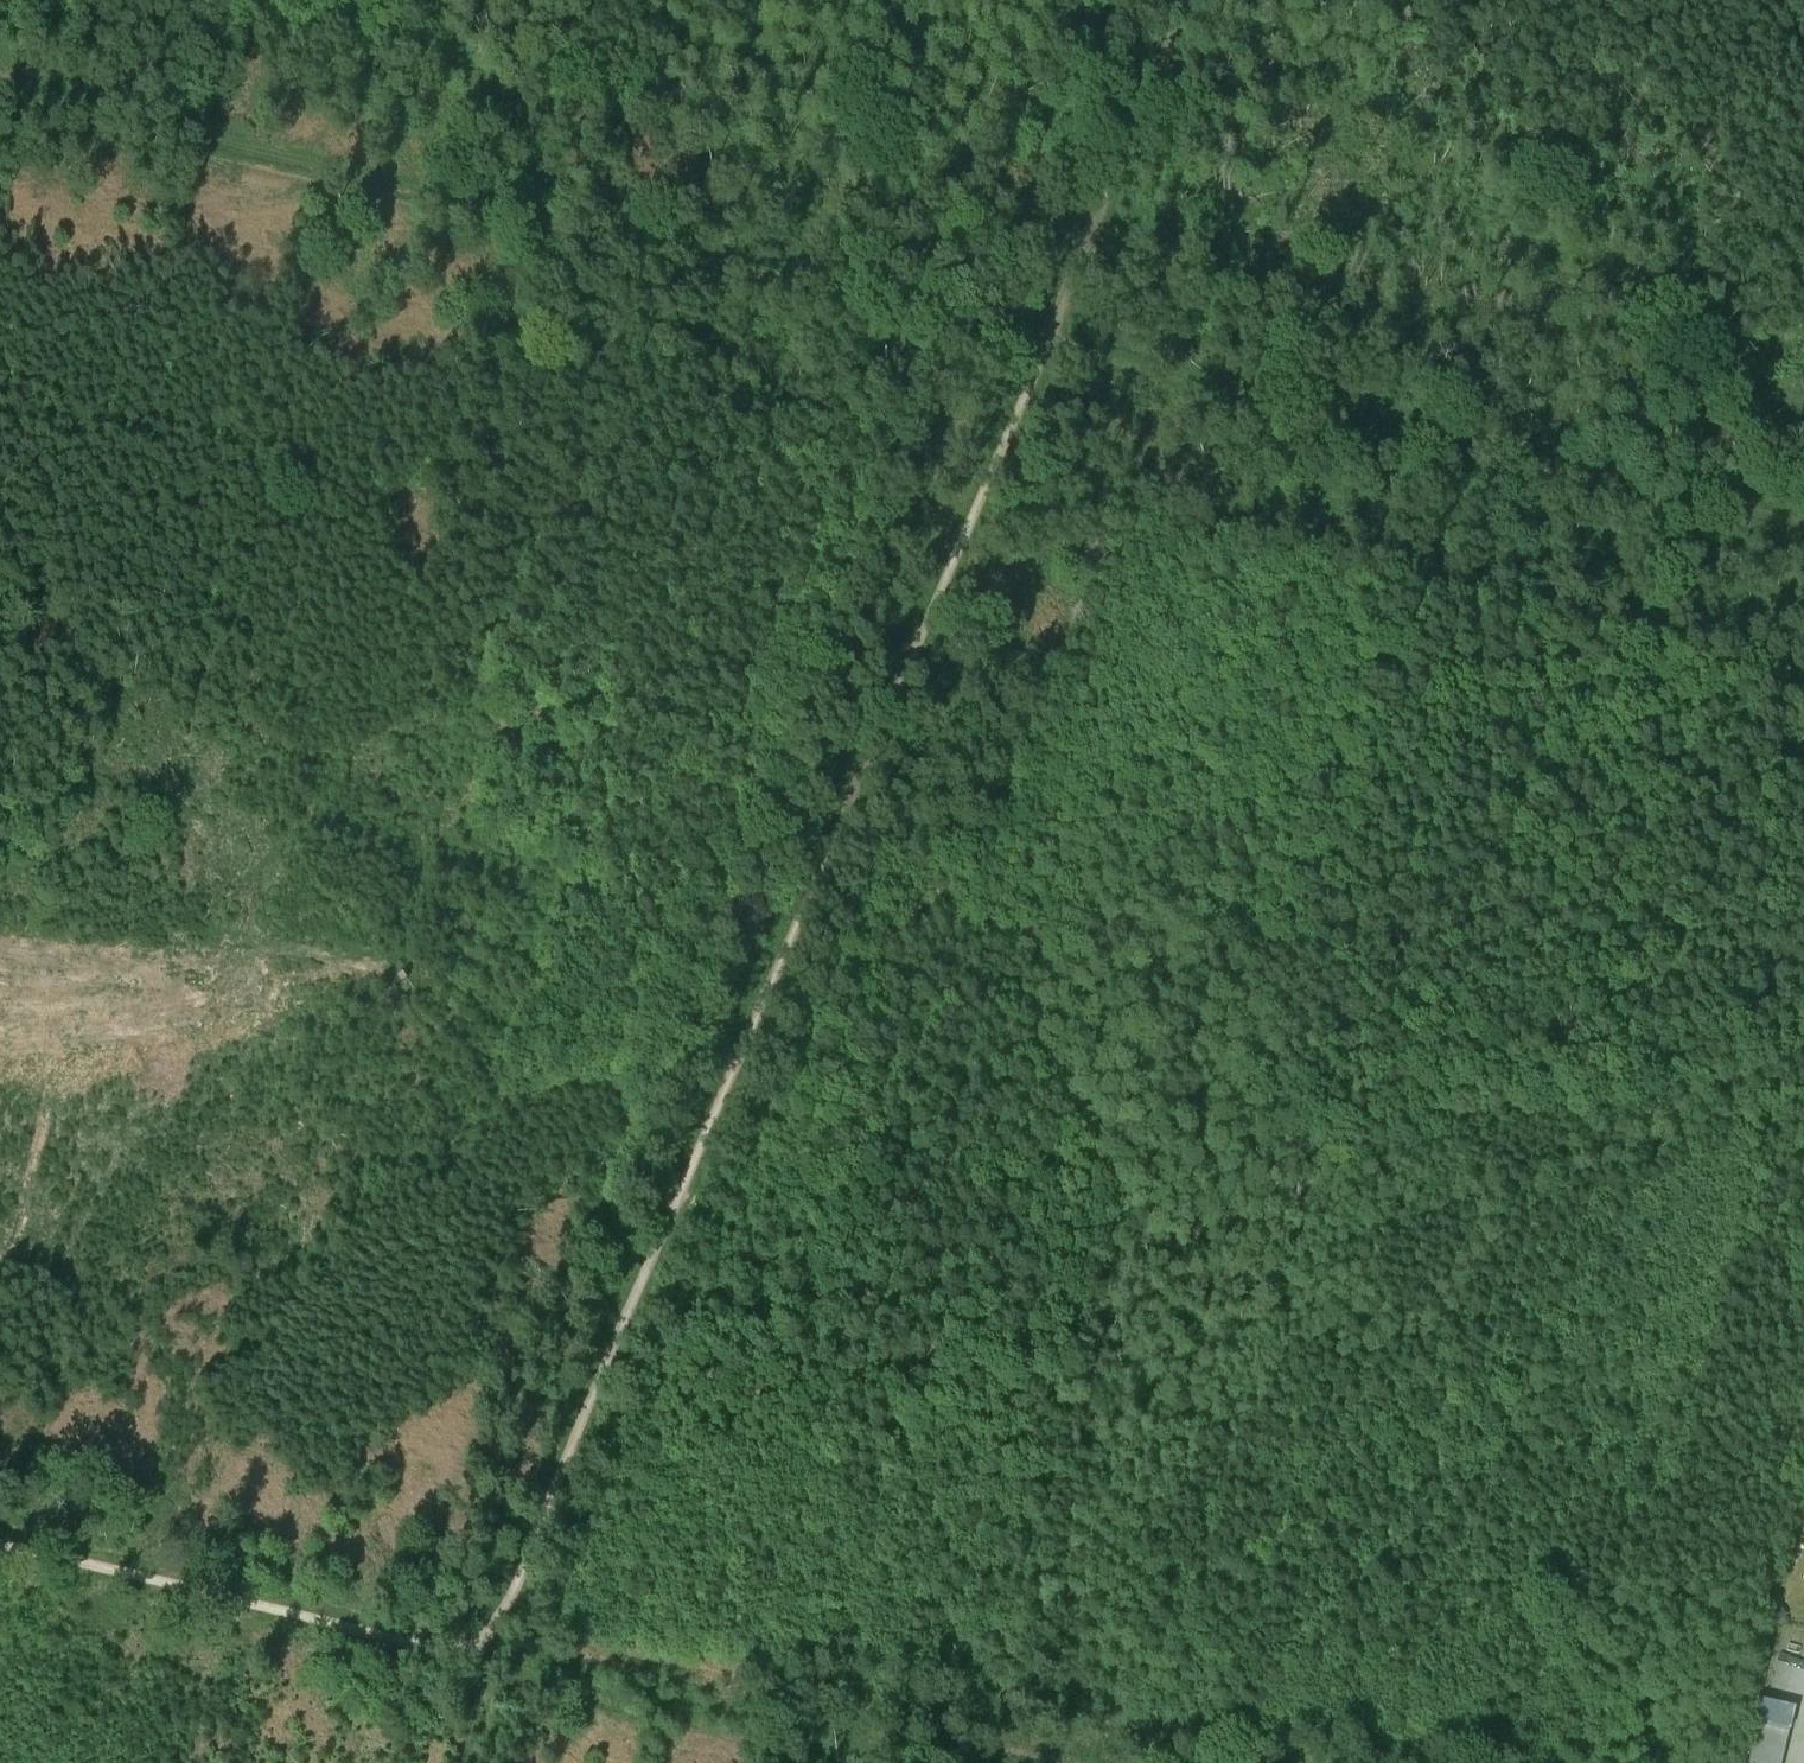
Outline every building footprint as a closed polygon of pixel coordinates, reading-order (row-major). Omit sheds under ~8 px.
[(1762,1723),(1752,1762),(1783,1762),(1790,1730),(1762,1723)]
